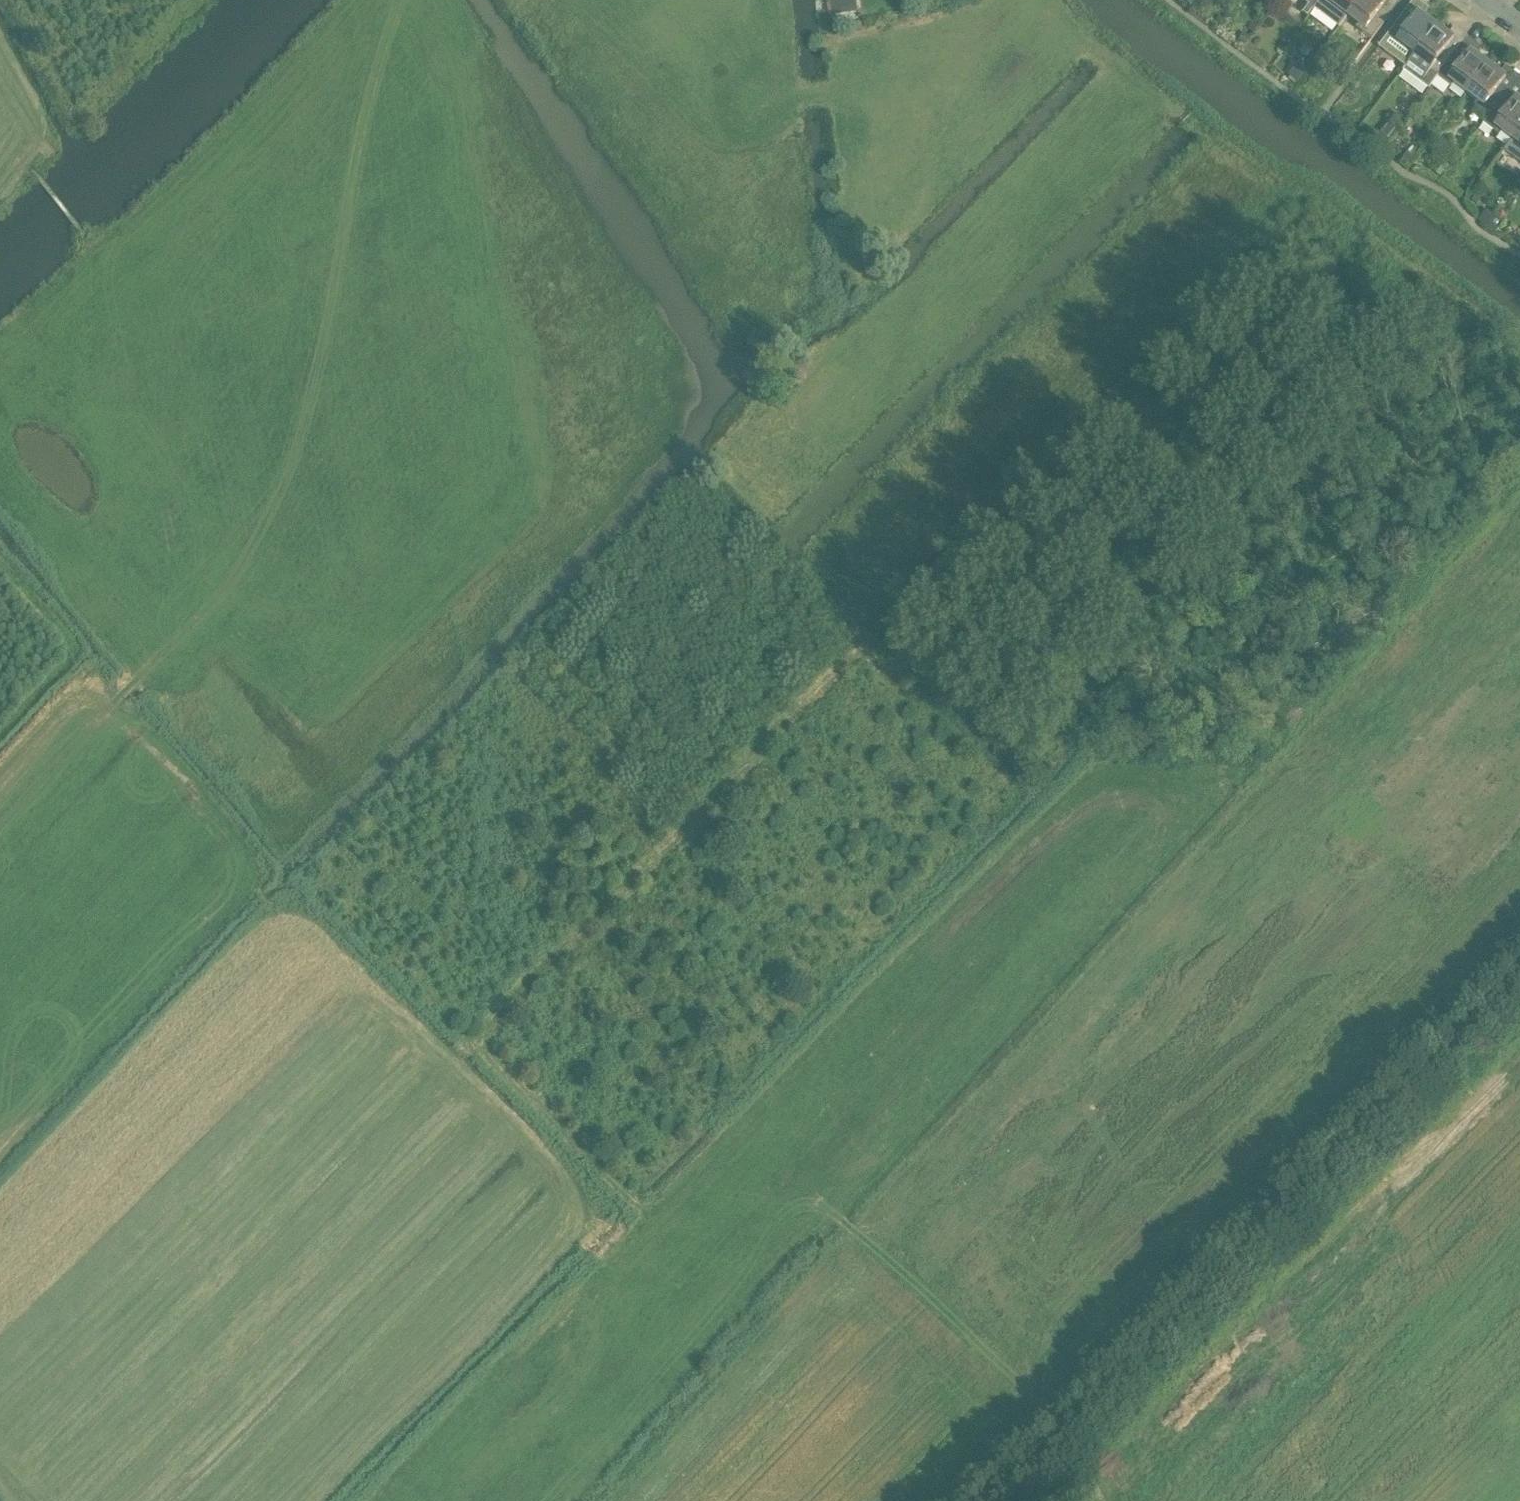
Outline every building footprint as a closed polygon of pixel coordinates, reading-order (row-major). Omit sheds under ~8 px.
[(856,0),(846,0),(830,2),(831,13),(858,10),(856,0)] [(1309,6),(1304,14),(1308,17),(1314,9),(1320,2),(1319,1),(1320,0),(1302,0),(1309,6)] [(1348,16),(1360,0),(1320,0),(1319,1),(1320,2),(1314,9),(1339,28),(1348,16)] [(1348,16),(1359,24),(1355,28),(1372,40),(1390,16),(1381,9),(1387,1),(1385,0),(1360,0),(1348,16)] [(1388,34),(1379,46),(1406,66),(1415,54),(1436,25),(1418,12),(1412,20),(1403,13),(1388,34)] [(1438,77),(1456,52),(1448,46),(1453,38),(1436,25),(1415,54),(1403,69),(1429,88),(1437,77),(1438,77)] [(1239,39),(1246,44),(1251,38),(1244,33),(1239,39)] [(1467,92),(1488,64),(1469,50),(1464,58),(1456,52),(1438,77),(1453,89),(1456,85),(1467,92)] [(1308,69),(1299,62),(1289,75),(1298,82),(1308,69)] [(1490,116),(1508,91),(1499,84),(1505,77),(1488,64),(1467,92),(1477,100),(1474,104),(1489,115),(1490,116)] [(1519,129),(1519,100),(1508,91),(1490,116),(1489,115),(1483,123),(1499,135),(1502,131),(1513,139),(1519,129)] [(1399,124),(1391,118),(1381,133),(1389,138),(1399,124)] [(1504,151),(1519,162),(1519,129),(1513,139),(1504,151)] [(1420,150),(1412,145),(1402,160),(1409,165),(1420,150)] [(1446,160),(1436,173),(1442,177),(1451,164),(1446,160)] [(1495,214),(1487,209),(1479,221),(1487,226),(1489,224),(1495,214)] [(1505,221),(1495,214),(1489,224),(1498,230),(1505,221)]
